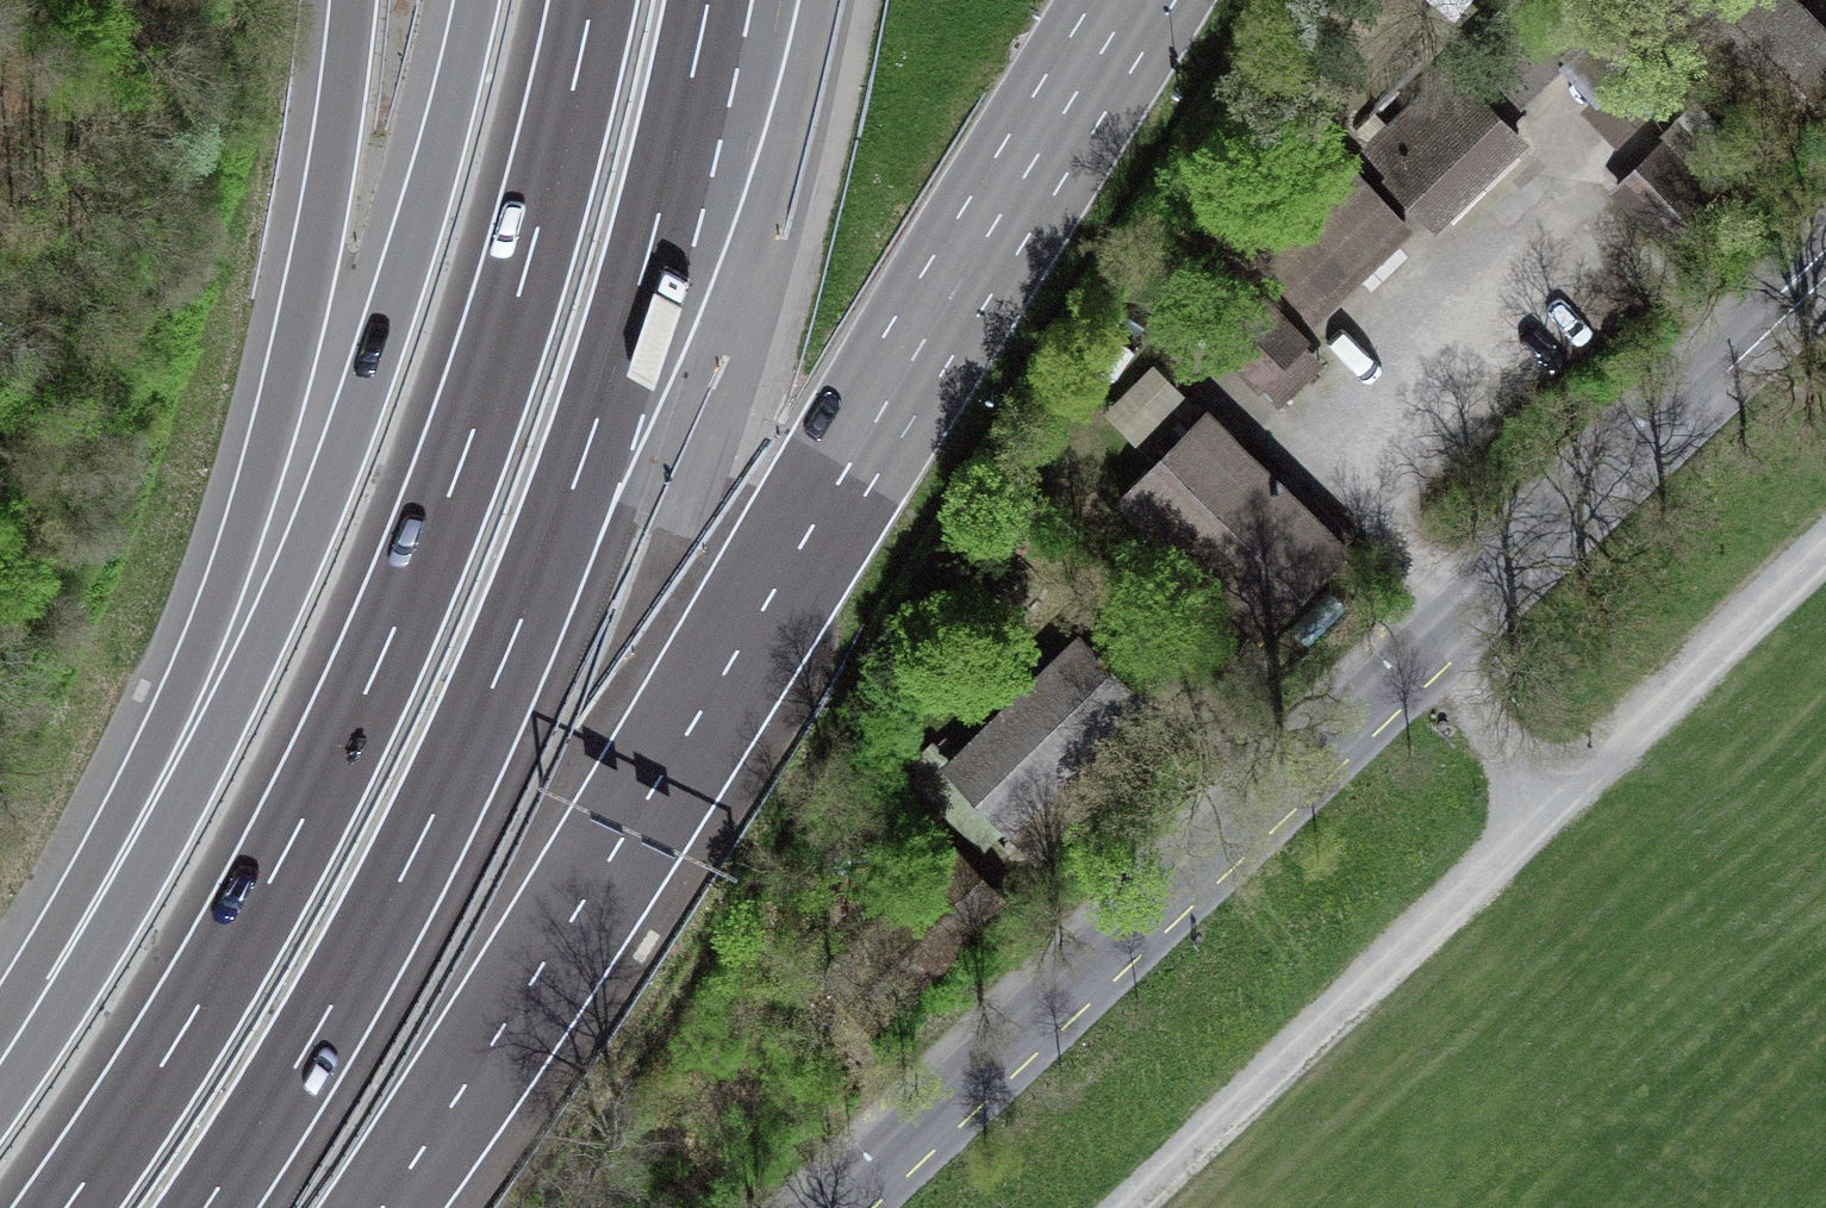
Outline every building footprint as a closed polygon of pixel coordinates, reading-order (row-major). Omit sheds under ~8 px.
[(1444,59),(1503,117),(1533,89),(1558,66),(1599,110),(1634,149),(1684,99),(1593,0),(1508,0),(1444,59)] [(1789,152),(1824,118),(1825,117),(1825,36),(1791,0),(1642,0),(1789,152)] [(1423,38),(1336,126),(1435,223),(1478,180),(1522,135),(1503,117),(1444,59),(1423,38)] [(1634,149),(1603,181),(1634,213),(1662,240),(1752,150),(1692,91),(1684,99),(1634,149)] [(1333,143),(1236,242),(1311,314),(1361,262),(1407,215),(1333,143)] [(1260,284),(1206,338),(1253,386),(1260,379),(1279,399),(1301,378),(1321,358),(1302,338),(1307,332),(1260,284)] [(1199,396),(1117,483),(1263,620),(1345,533),(1278,471),(1199,396)] [(930,741),(895,773),(972,854),(1141,694),(1110,661),(1075,624),(940,752),(930,741)]
